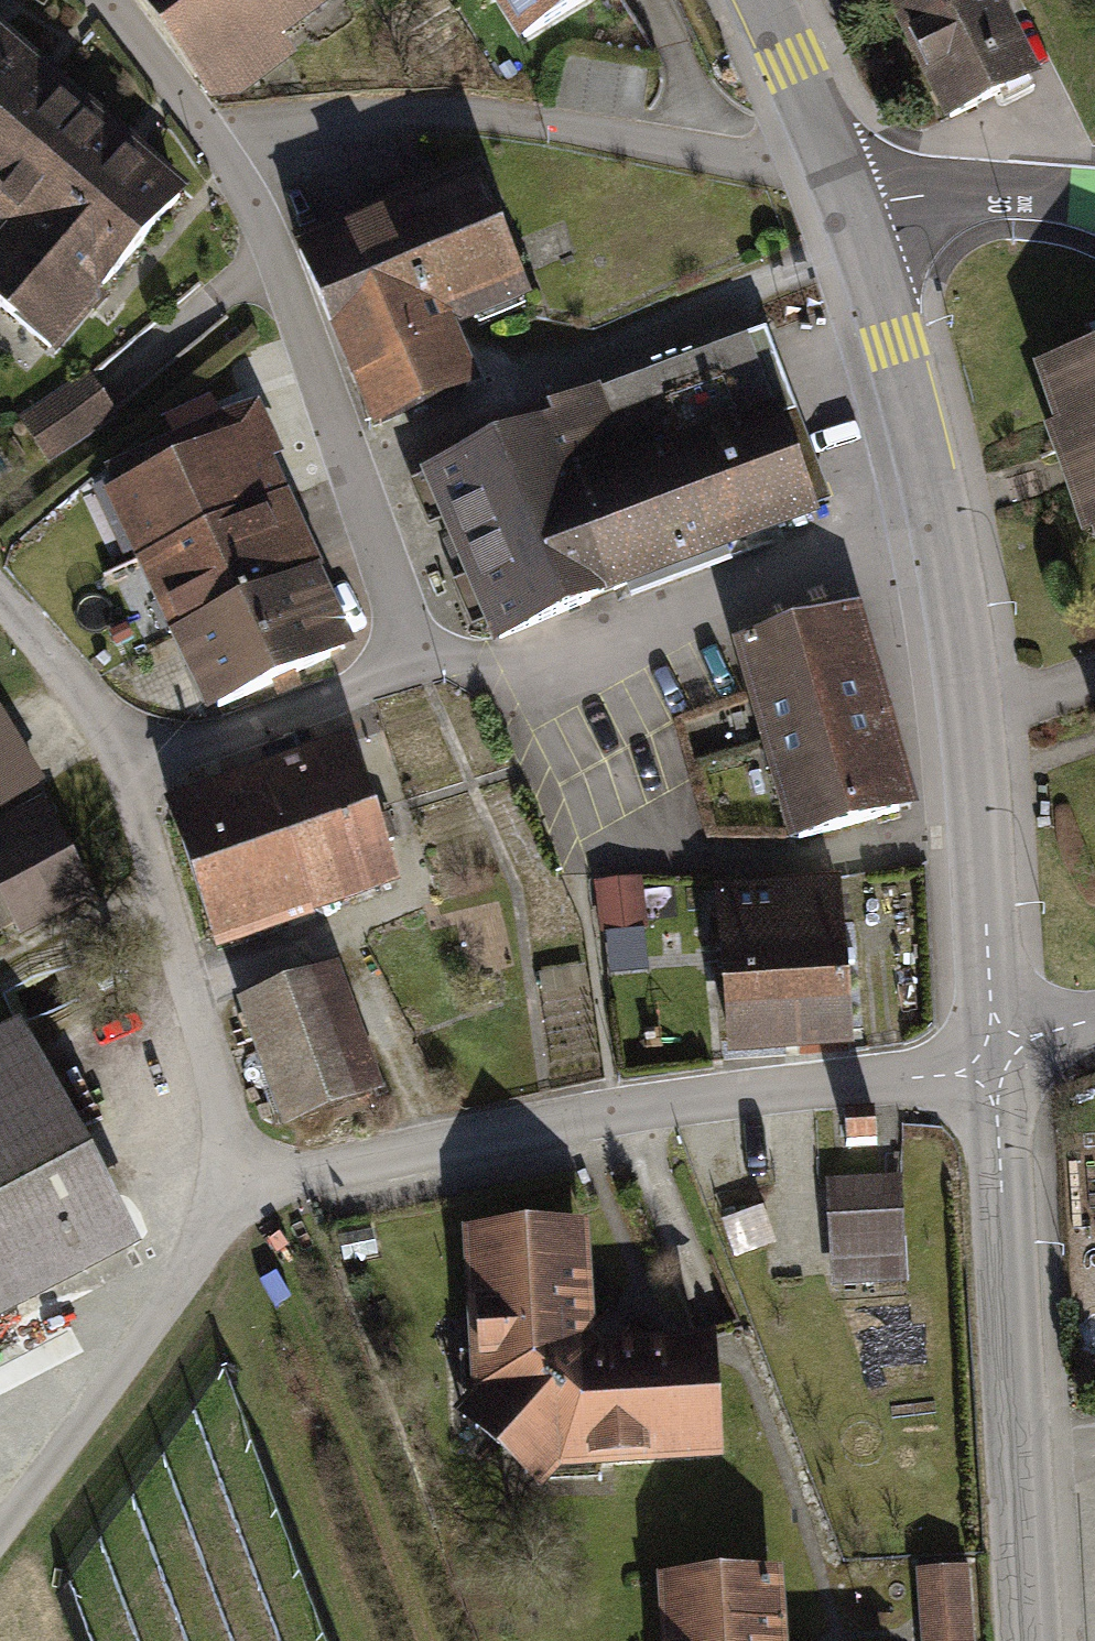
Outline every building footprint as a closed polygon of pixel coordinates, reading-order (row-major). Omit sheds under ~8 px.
[(204,93),(331,0),(135,0),(204,93)] [(512,6),(504,11),(532,55),(619,0),(509,0),(512,6)] [(950,117),(1031,79),(993,0),(894,0),(950,117)] [(54,360),(192,202),(0,35),(0,313),(54,360)] [(303,250),(379,422),(471,381),(449,332),(529,297),(474,174),(303,250)] [(747,340),(556,414),(559,422),(590,503),(624,490),(782,429),(747,340)] [(1039,366),(1058,420),(1043,425),(1081,533),(1094,529),(1094,347),(1039,366)] [(86,367),(9,417),(41,465),(117,415),(86,367)] [(590,503),(559,422),(432,472),(499,641),(658,578),(624,490),(590,503)] [(624,490),(658,578),(817,516),(782,429),(624,490)] [(107,507),(140,576),(286,506),(267,467),(279,461),(265,431),(107,507)] [(176,648),(302,591),(267,516),(140,576),(176,648)] [(302,591),(176,648),(208,720),(335,662),(331,653),(349,645),(329,601),(311,609),(302,591)] [(856,604),(732,640),(746,686),(761,738),(818,722),(833,775),(899,756),(856,604)] [(36,778),(0,715),(0,799),(36,778)] [(818,722),(761,738),(789,836),(911,800),(899,756),(833,775),(818,722)] [(172,813),(222,951),(400,887),(350,749),(172,813)] [(0,844),(0,892),(18,925),(91,885),(52,815),(0,844)] [(640,878),(599,882),(604,927),(645,923),(640,878)] [(832,888),(720,896),(731,1046),(844,1037),(832,888)] [(337,976),(237,1015),(286,1137),(385,1097),(337,976)] [(0,1030),(0,1307),(9,1302),(1,1287),(120,1225),(15,1022),(0,1030)] [(874,1109),(843,1110),(845,1145),(876,1144),(874,1109)] [(895,1173),(829,1177),(835,1281),(901,1277),(895,1173)] [(737,1251),(768,1242),(759,1211),(728,1219),(737,1251)] [(561,1218),(461,1224),(473,1421),(524,1464),(714,1455),(709,1356),(657,1359),(657,1344),(596,1347),(584,1338),(580,1261),(564,1262),(561,1218)] [(924,1570),(928,1640),(969,1640),(965,1568),(924,1570)] [(660,1578),(664,1640),(778,1640),(776,1609),(759,1610),(757,1572),(660,1578)]
